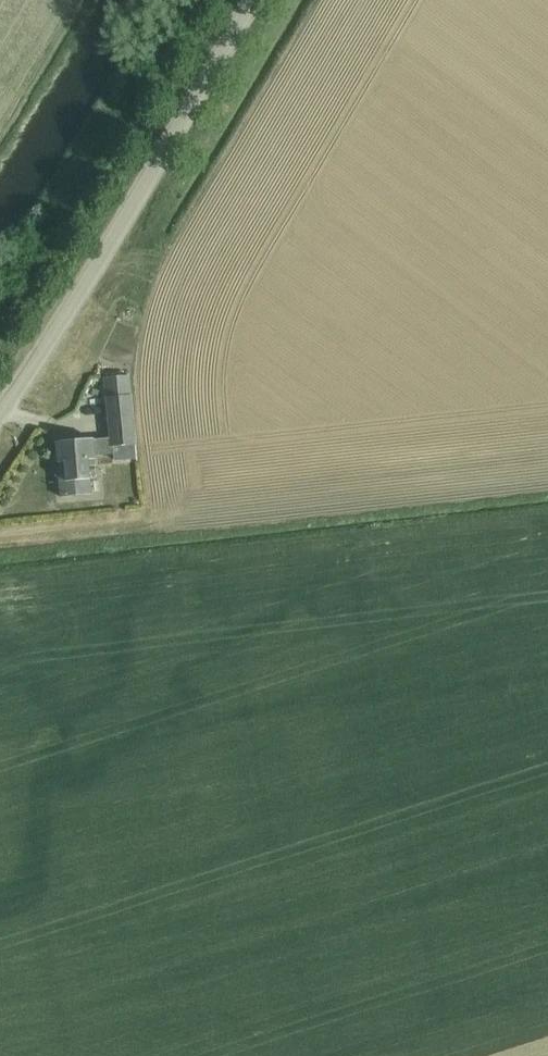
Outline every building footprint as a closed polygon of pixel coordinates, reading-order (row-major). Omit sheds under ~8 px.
[(95,465),(94,459),(95,459),(94,452),(112,451),(112,447),(136,445),(129,376),(104,378),(110,438),(93,439),(56,442),(58,463),(66,462),(67,480),(60,481),(61,498),(91,495),(89,466),(95,465)]
